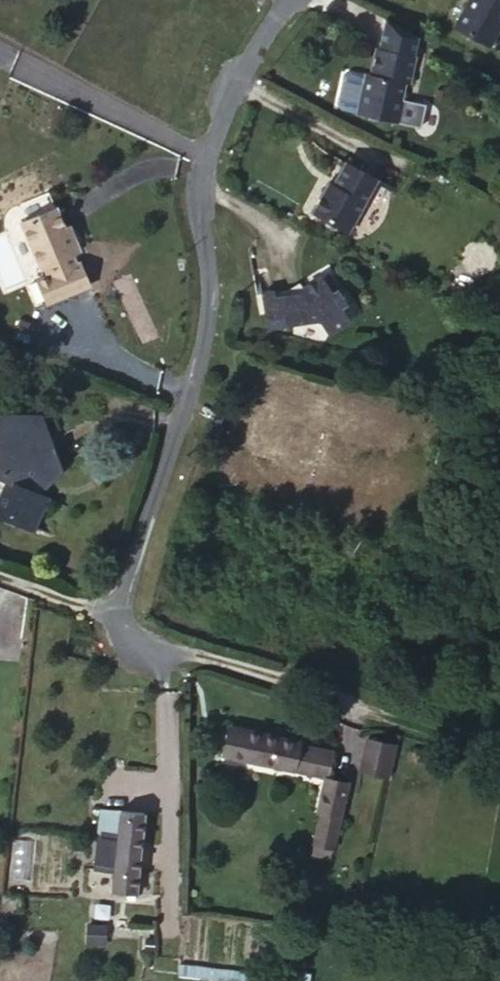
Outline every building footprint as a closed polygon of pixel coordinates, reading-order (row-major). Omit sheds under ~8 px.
[(482,0),(467,0),(459,15),(463,17),(445,48),(478,66),(496,35),(499,36),(499,10),(482,0)] [(414,102),(418,72),(385,68),(381,94),(376,93),(376,94),(359,92),(354,95),(351,124),(354,129),(408,136),(410,119),(405,118),(407,102),(414,102)] [(332,202),(315,233),(356,254),(385,201),(353,185),(340,206),(332,202)] [(55,222),(21,234),(37,280),(42,278),(46,289),(33,293),(41,316),(84,300),(76,278),(72,279),(68,268),(77,266),(68,242),(64,243),(55,222)] [(326,339),(336,353),(356,339),(346,327),(352,322),(333,293),(329,297),(327,294),(307,308),(310,313),(280,317),(279,311),(269,312),(270,326),(274,325),(278,346),(326,339)] [(2,520),(48,538),(61,504),(47,498),(53,478),(70,473),(61,439),(51,438),(49,419),(33,413),(27,425),(4,417),(0,426),(0,448),(2,449),(0,453),(0,478),(4,479),(0,490),(0,491),(11,494),(2,520)] [(293,801),(294,799),(300,766),(240,754),(234,789),(293,801)] [(300,766),(294,799),(334,807),(338,807),(344,774),(300,766)] [(412,774),(382,767),(374,799),(406,806),(412,774)] [(338,807),(334,807),(327,844),(331,844),(326,876),(347,879),(360,811),(338,807)] [(129,911),(138,830),(108,827),(103,870),(85,867),(82,888),(99,890),(97,909),(129,911)]
